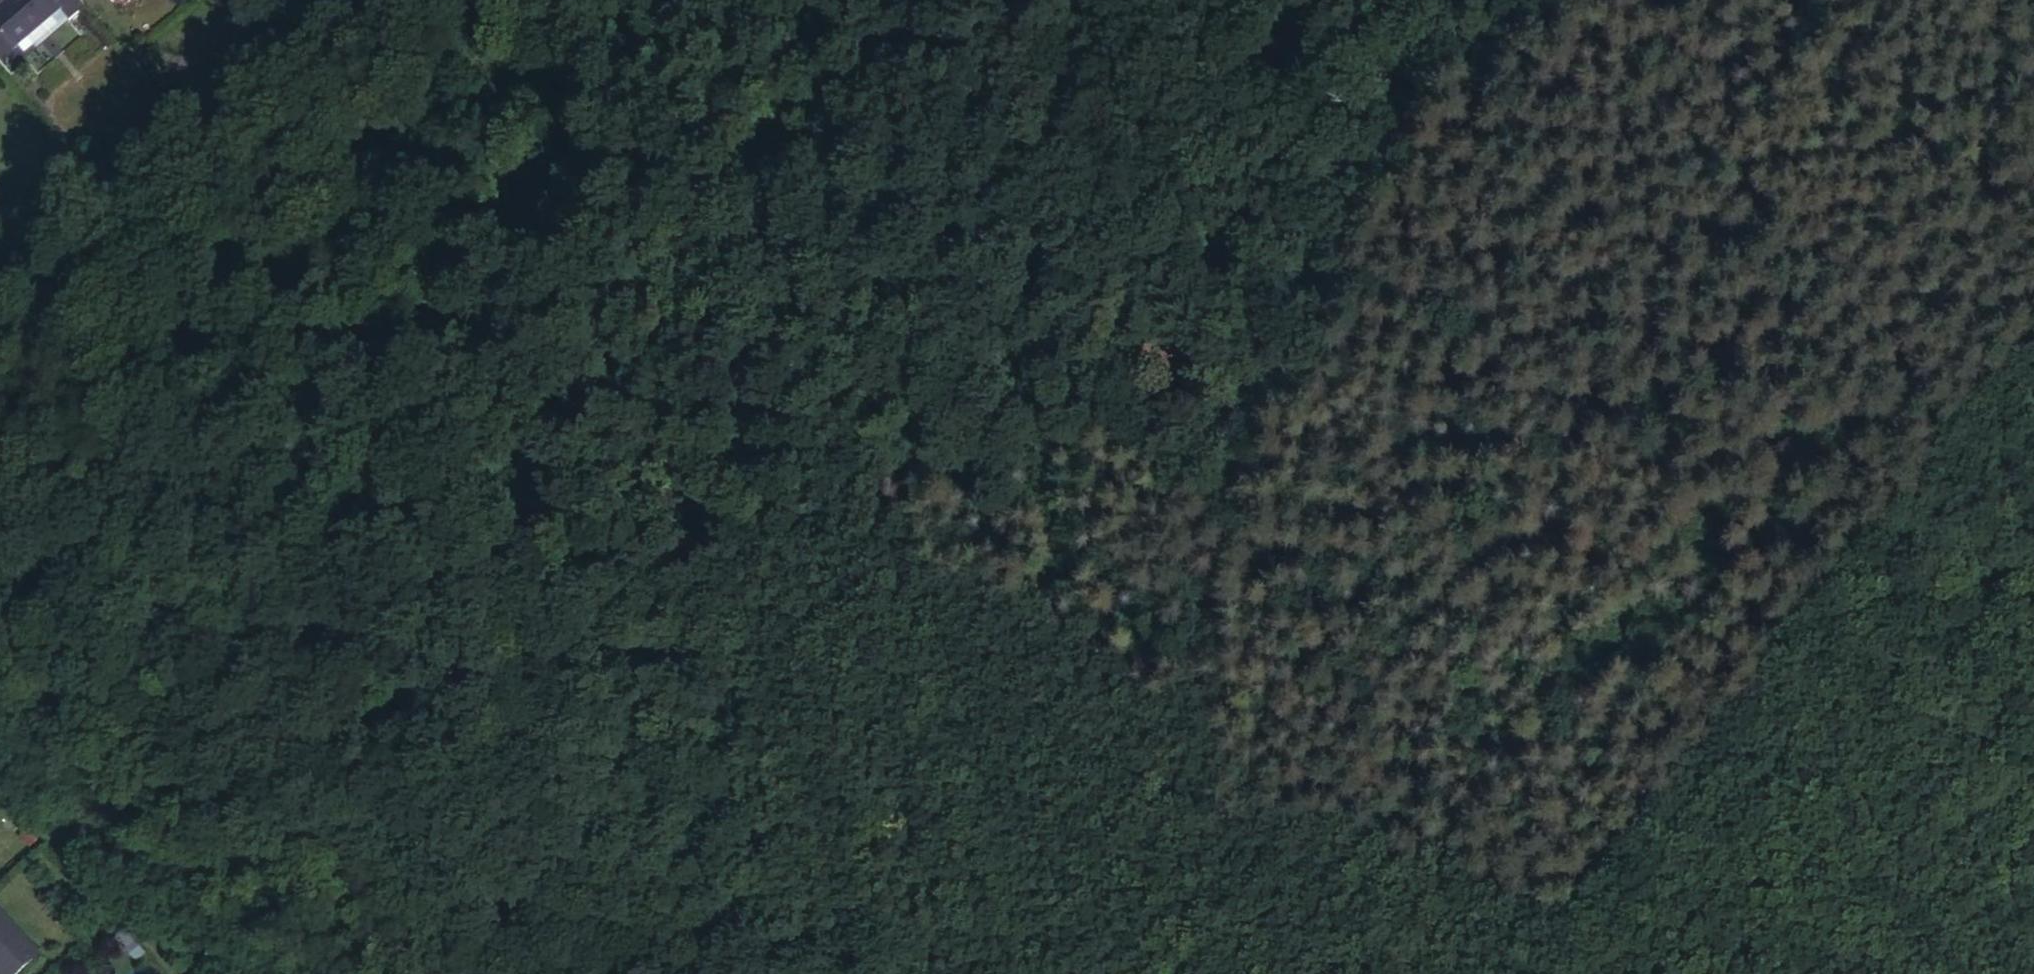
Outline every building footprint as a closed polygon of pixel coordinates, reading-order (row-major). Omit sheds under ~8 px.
[(18,47),(64,7),(58,0),(13,0),(0,12),(0,27),(18,47)] [(0,912),(0,967),(6,973),(22,973),(45,953),(4,908),(0,912)]
